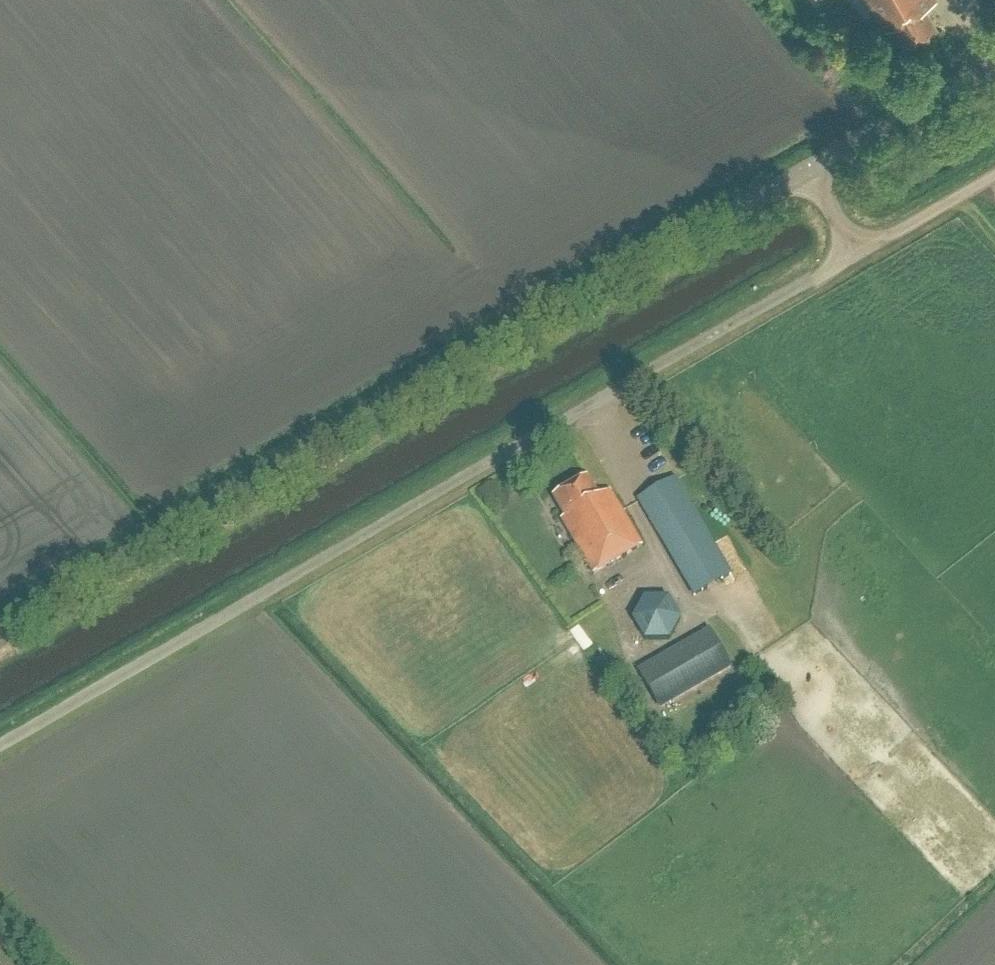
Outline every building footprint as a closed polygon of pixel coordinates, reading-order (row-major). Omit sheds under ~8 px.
[(885,29),(893,24),(904,43),(937,25),(926,6),(936,0),(868,0),(885,29)] [(732,577),(676,480),(638,501),(694,599),(732,577)] [(600,500),(589,481),(555,501),(565,520),(562,522),(593,576),(642,547),(611,494),(600,500)] [(682,620),(669,599),(644,599),(632,621),(644,643),(669,642),(682,620)] [(732,670),(709,630),(637,672),(660,712),(732,670)]
